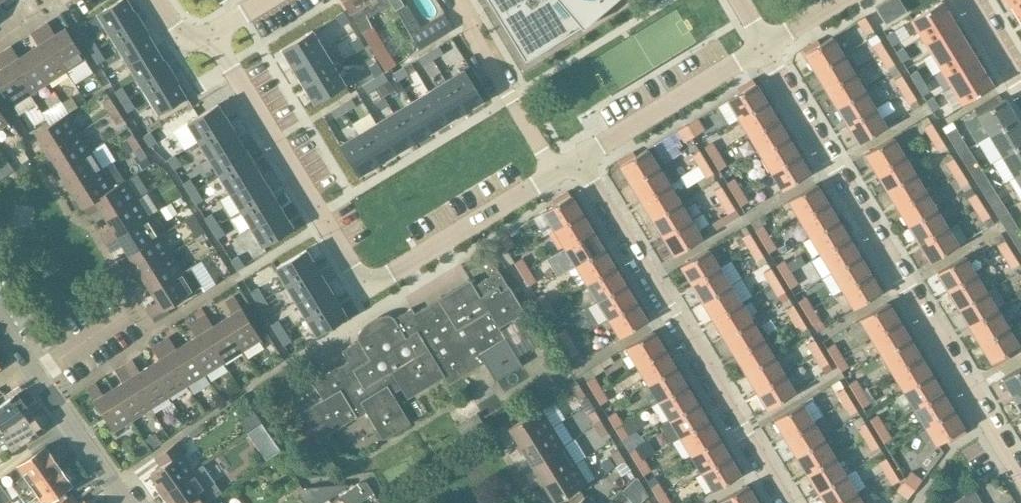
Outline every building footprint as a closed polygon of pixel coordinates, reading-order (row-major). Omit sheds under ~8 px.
[(97,15),(113,40),(141,22),(127,0),(121,0),(97,15)] [(349,12),(354,20),(362,15),(365,13),(368,16),(390,3),(389,0),(342,0),(349,12)] [(390,3),(394,9),(395,8),(403,4),(401,0),(389,0),(390,3)] [(525,60),(581,26),(582,28),(615,0),(488,0),(525,60)] [(906,10),(900,0),(886,0),(875,7),(885,24),(906,10)] [(1017,18),(1020,16),(1020,0),(1006,0),(1017,18)] [(942,1),(911,19),(921,37),(952,18),(942,1)] [(403,4),(395,8),(413,37),(423,31),(406,2),(403,4)] [(343,12),(336,16),(342,26),(349,22),(343,12)] [(872,28),(865,16),(857,21),(864,32),(872,28)] [(453,28),(446,17),(423,31),(413,37),(412,37),(419,49),(453,28)] [(952,18),(921,37),(931,53),(962,34),(952,18)] [(38,27),(66,69),(84,57),(65,26),(55,33),(47,21),(38,27)] [(141,22),(113,40),(128,65),(156,47),(141,22)] [(903,25),(893,31),(900,41),(910,35),(903,25)] [(362,33),(385,70),(396,64),(373,26),(362,33)] [(47,81),(66,69),(38,27),(30,32),(38,44),(27,51),(47,81)] [(312,30),(282,49),(293,67),(323,48),(312,30)] [(893,31),(886,35),(893,46),(900,41),(893,31)] [(962,34),(931,53),(941,70),(972,51),(962,34)] [(358,37),(351,41),(357,52),(364,47),(358,37)] [(815,70),(841,54),(831,37),(819,44),(817,40),(802,50),(815,70)] [(90,54),(97,49),(90,39),(84,43),(90,54)] [(879,56),(886,51),(880,40),(872,45),(879,56)] [(29,93),(47,81),(27,51),(18,56),(11,44),(2,50),(29,93)] [(439,46),(429,52),(433,59),(443,53),(439,46)] [(156,47),(128,65),(143,89),(171,72),(156,47)] [(903,47),(896,52),(902,62),(909,58),(903,47)] [(323,48),(293,67),(304,85),(334,66),(323,48)] [(103,60),(97,49),(90,54),(96,64),(103,60)] [(29,93),(2,50),(0,51),(0,65),(1,67),(0,68),(0,88),(11,104),(29,93)] [(894,64),(886,51),(879,56),(886,68),(894,64)] [(972,51),(941,70),(951,86),(982,67),(972,51)] [(429,52),(418,59),(422,65),(433,59),(429,52)] [(815,70),(825,88),(852,72),(841,54),(815,70)] [(376,62),(369,66),(375,77),(382,72),(376,62)] [(334,66),(304,85),(315,103),(345,84),(334,66)] [(404,67),(394,73),(398,80),(408,74),(404,67)] [(982,67),(951,86),(962,103),(993,85),(982,67)] [(483,100),(464,69),(446,81),(464,111),(483,100)] [(917,70),(910,75),(916,85),(923,81),(917,70)] [(171,72),(143,89),(158,114),(186,97),(171,72)] [(836,105),(862,89),(852,72),(825,88),(836,105)] [(383,73),(373,79),(377,86),(388,80),(383,73)] [(899,89),(907,85),(901,76),(894,81),(899,89)] [(373,79),(363,85),(367,92),(377,86),(373,79)] [(388,80),(377,86),(381,93),(393,86),(389,79),(388,80)] [(464,111),(446,81),(428,91),(447,122),(464,111)] [(923,81),(916,85),(923,95),(930,91),(923,81)] [(739,117),(766,101),(755,83),(726,99),(739,117)] [(915,99),(907,85),(899,89),(908,104),(915,99)] [(122,87),(116,92),(122,102),(129,98),(122,87)] [(846,122),(873,106),(862,89),(836,105),(846,122)] [(447,122),(428,91),(411,102),(429,132),(447,122)] [(999,94),(973,109),(977,115),(1002,99),(999,94)] [(108,111),(115,107),(109,96),(102,101),(108,111)] [(933,97),(926,101),(933,111),(940,107),(933,97)] [(129,98),(122,102),(128,112),(135,108),(129,98)] [(351,98),(341,105),(345,112),(356,105),(351,98)] [(976,115),(963,123),(975,143),(988,135),(1016,118),(1004,98),(1002,99),(977,115),(976,115)] [(749,135),(776,119),(766,101),(739,117),(749,135)] [(429,132),(411,102),(394,112),(412,143),(429,132)] [(218,104),(187,122),(198,141),(229,122),(218,104)] [(341,105),(331,111),(335,118),(345,112),(341,105)] [(885,126),(873,106),(846,122),(859,142),(885,126)] [(123,118),(115,107),(108,111),(115,123),(123,118)] [(47,151),(79,132),(67,112),(35,132),(47,151)] [(412,143),(394,112),(376,123),(395,153),(412,143)] [(697,118),(690,123),(697,134),(704,130),(697,118)] [(1020,142),(1020,126),(1016,118),(988,135),(1000,155),(1020,142)] [(787,137),(776,119),(749,135),(760,153),(787,137)] [(229,122),(198,141),(209,158),(239,140),(229,122)] [(951,122),(942,127),(946,134),(954,128),(951,122)] [(395,153),(376,123),(359,134),(377,164),(395,153)] [(930,138),(937,133),(931,123),(924,127),(930,138)] [(685,126),(677,130),(684,142),(692,137),(685,126)] [(957,153),(966,148),(954,128),(946,134),(957,153)] [(58,169),(90,149),(79,132),(47,151),(58,169)] [(150,132),(144,136),(150,146),(157,142),(150,132)] [(132,148),(139,144),(132,133),(125,137),(132,148)] [(945,146),(937,133),(930,138),(938,150),(945,146)] [(377,164),(359,134),(340,145),(359,175),(377,164)] [(771,171),(798,154),(787,137),(760,153),(771,171)] [(875,171),(902,154),(892,137),(865,153),(875,171)] [(239,140),(209,158),(220,176),(250,157),(239,140)] [(704,147),(711,158),(719,153),(712,142),(704,147)] [(1000,155),(1012,175),(1020,170),(1020,142),(1000,155)] [(146,155),(139,144),(132,148),(139,160),(146,155)] [(978,168),(966,148),(957,153),(969,173),(978,168)] [(58,169),(69,187),(101,167),(90,149),(58,169)] [(630,183),(657,167),(647,149),(635,156),(633,152),(617,162),(630,183)] [(699,166),(706,161),(699,150),(692,154),(699,166)] [(719,153),(711,158),(718,170),(726,165),(719,153)] [(809,173),(798,154),(771,171),(782,189),(809,173)] [(913,172),(902,154),(875,171),(886,188),(913,172)] [(175,155),(168,159),(174,169),(181,165),(175,155)] [(250,157),(220,176),(230,193),(261,174),(250,157)] [(951,173),(958,168),(953,158),(945,163),(951,173)] [(706,161),(699,166),(680,177),(686,187),(697,180),(696,177),(703,173),(706,178),(713,173),(706,161)] [(112,186),(112,185),(101,167),(69,187),(81,205),(112,186)] [(641,201),(668,184),(657,167),(630,183),(641,201)] [(966,182),(958,168),(951,173),(959,186),(966,182)] [(990,188),(978,168),(969,173),(982,194),(990,188)] [(1012,175),(1020,190),(1020,170),(1012,175)] [(924,189),(913,172),(886,188),(897,206),(924,189)] [(261,174),(230,193),(241,210),(271,192),(261,174)] [(112,186),(81,205),(86,214),(98,207),(104,216),(136,196),(124,178),(112,185),(112,186)] [(726,182),(733,194),(740,189),(733,178),(726,182)] [(190,179),(183,183),(190,194),(197,190),(190,179)] [(652,218),(678,202),(668,184),(641,201),(652,218)] [(799,218),(826,202),(815,184),(789,200),(799,218)] [(720,201),(728,197),(721,186),(713,190),(720,201)] [(990,188),(982,194),(992,211),(1001,205),(990,188)] [(740,189),(733,194),(740,206),(747,201),(740,189)] [(934,207),(924,189),(897,206),(907,223),(934,207)] [(197,190),(190,194),(196,204),(203,200),(197,190)] [(554,229),(580,213),(567,191),(552,200),(555,205),(543,212),(554,229)] [(271,192),(241,210),(251,228),(282,209),(271,192)] [(973,209),(980,204),(974,194),(966,198),(973,209)] [(147,215),(136,196),(104,216),(111,227),(99,234),(104,242),(147,215)] [(181,197),(174,202),(176,206),(184,201),(181,197)] [(735,209),(728,197),(720,201),(727,213),(735,209)] [(652,218),(663,236),(689,220),(678,202),(652,218)] [(826,202),(799,218),(810,235),(836,219),(826,202)] [(988,217),(980,204),(973,209),(980,222),(988,217)] [(1006,235),(1015,229),(1001,205),(992,211),(1006,235)] [(945,225),(934,207),(907,223),(919,242),(945,225)] [(282,209),(251,228),(262,246),(293,227),(282,209)] [(591,231),(580,213),(554,229),(565,247),(591,231)] [(212,214),(205,218),(211,228),(218,224),(212,214)] [(121,243),(127,253),(158,233),(147,215),(104,242),(109,251),(121,243)] [(762,216),(750,223),(754,229),(762,225),(765,223),(762,216)] [(836,219),(810,235),(821,254),(848,238),(836,219)] [(701,239),(689,220),(663,236),(674,255),(701,239)] [(218,224),(211,228),(218,238),(225,234),(218,224)] [(754,229),(761,241),(769,237),(762,225),(754,229)] [(957,245),(945,225),(919,242),(931,261),(957,245)] [(519,227),(510,232),(512,236),(521,231),(519,227)] [(1020,253),(1020,239),(1015,229),(1006,235),(1018,254),(1020,253)] [(591,231),(565,247),(575,264),(602,248),(591,231)] [(749,249),(756,245),(749,232),(742,237),(749,249)] [(170,252),(158,233),(127,253),(133,263),(122,270),(127,278),(170,252)] [(498,238),(505,250),(513,245),(506,234),(498,238)] [(769,237),(761,241),(768,252),(776,248),(769,237)] [(821,254),(831,270),(858,254),(848,238),(821,254)] [(1002,257),(1009,253),(1002,242),(995,246),(1002,257)] [(763,256),(756,245),(749,249),(756,260),(763,256)] [(602,248),(575,264),(586,282),(613,266),(602,248)] [(317,266),(306,249),(276,267),(286,285),(317,266)] [(691,284),(719,268),(708,250),(681,266),(691,284)] [(150,290),(182,271),(170,252),(127,278),(133,288),(145,280),(150,290)] [(1016,265),(1009,253),(1002,257),(1009,269),(1016,265)] [(868,272),(858,254),(831,270),(842,288),(868,272)] [(238,256),(231,260),(238,270),(244,266),(238,256)] [(801,256),(786,265),(790,272),(805,263),(801,256)] [(948,290),(975,274),(964,256),(937,272),(948,290)] [(513,262),(520,274),(528,269),(521,258),(513,262)] [(776,265),(783,277),(790,272),(786,265),(783,260),(776,265)] [(190,266),(182,271),(150,290),(156,299),(144,307),(150,316),(202,284),(190,266)] [(296,301),(327,283),(317,266),(286,285),(296,301)] [(597,300),(624,284),(613,266),(586,282),(597,300)] [(730,286),(719,268),(691,284),(703,302),(730,286)] [(770,285),(778,280),(770,268),(763,272),(770,285)] [(528,269),(520,274),(527,285),(535,281),(528,269)] [(522,364),(499,327),(524,312),(498,270),(473,286),(469,279),(414,312),(411,307),(393,318),(392,317),(391,317),(390,316),(389,315),(387,315),(386,315),(384,315),(384,316),(382,317),(381,318),(380,319),(380,321),(379,322),(379,323),(380,324),(380,325),(380,326),(370,332),(369,330),(368,330),(367,329),(366,329),(365,328),(363,328),(362,329),(360,330),(359,331),(358,332),(358,333),(357,334),(357,335),(357,337),(358,338),(358,339),(340,350),(347,361),(311,382),(322,399),(302,411),(318,439),(355,416),(364,410),(382,440),(410,423),(392,393),(400,388),(407,399),(445,376),(450,384),(485,363),(495,380),(522,364)] [(790,272),(783,277),(790,288),(797,283),(790,272)] [(880,292),(868,272),(842,288),(854,308),(880,292)] [(986,292),(975,274),(948,290),(959,308),(986,292)] [(784,291),(778,280),(770,285),(777,295),(784,291)] [(306,318),(337,299),(327,283),(296,301),(306,318)] [(608,318),(634,302),(624,284),(597,300),(608,318)] [(740,303),(730,286),(703,302),(713,320),(740,303)] [(258,288),(251,292),(258,302),(264,298),(258,288)] [(970,326),(996,310),(986,292),(959,308),(970,326)] [(535,298),(542,310),(549,305),(542,293),(535,298)] [(222,319),(241,350),(260,338),(248,319),(241,307),(234,296),(225,301),(232,312),(222,319)] [(798,301),(804,311),(811,306),(805,297),(798,301)] [(264,298),(258,302),(264,312),(271,308),(264,298)] [(317,335),(347,317),(337,299),(306,318),(317,335)] [(249,302),(241,307),(248,319),(256,314),(249,302)] [(646,320),(634,302),(608,318),(619,336),(646,320)] [(871,337),(898,321),(887,302),(860,318),(871,337)] [(740,303),(713,320),(724,337),(751,321),(740,303)] [(792,320),(799,316),(792,304),(785,309),(792,320)] [(549,305),(542,310),(549,321),(556,316),(549,305)] [(811,306),(804,311),(812,324),(819,320),(811,306)] [(201,307),(193,312),(198,318),(205,314),(201,307)] [(970,326),(980,343),(1007,327),(996,310),(970,326)] [(535,345),(544,340),(528,313),(518,319),(535,345)] [(241,350),(222,319),(212,325),(205,314),(198,318),(196,319),(223,362),(241,350)] [(806,327),(799,316),(792,320),(799,332),(806,327)] [(223,362),(196,319),(188,324),(195,335),(185,342),(204,373),(223,362)] [(278,320),(271,325),(278,335),(285,331),(278,320)] [(735,355),(762,339),(751,321),(724,337),(735,355)] [(882,354),(908,338),(898,321),(871,337),(882,354)] [(1018,345),(1007,327),(980,343),(994,366),(1009,357),(1006,352),(1018,345)] [(557,333),(564,345),(571,340),(564,329),(557,333)] [(285,331),(278,335),(284,345),(291,341),(285,331)] [(636,365),(663,349),(652,331),(625,347),(636,365)] [(160,342),(186,384),(204,373),(185,342),(176,348),(169,336),(160,342)] [(893,372),(919,356),(908,338),(882,354),(893,372)] [(745,373),(773,356),(762,339),(735,355),(745,373)] [(571,340),(564,345),(571,356),(578,352),(571,340)] [(812,353),(819,349),(814,340),(806,344),(812,353)] [(186,384),(160,342),(151,347),(158,359),(149,365),(168,396),(186,384)] [(826,348),(833,360),(841,356),(833,343),(826,348)] [(674,368),(663,349),(636,365),(647,384),(674,368)] [(828,363),(819,349),(812,353),(820,367),(828,363)] [(745,373),(755,388),(782,371),(773,356),(745,373)] [(841,356),(833,360),(840,371),(847,366),(841,356)] [(930,374),(919,356),(893,372),(904,390),(930,374)] [(168,396),(149,365),(139,371),(132,360),(123,365),(150,407),(168,396)] [(150,407),(123,365),(115,370),(122,382),(112,388),(131,419),(150,407)] [(1020,395),(1020,367),(1000,379),(1013,400),(1020,395)] [(658,401),(685,385),(674,368),(647,384),(658,401)] [(594,376),(595,376),(591,369),(582,374),(586,381),(594,376)] [(795,392),(782,371),(755,388),(767,409),(795,392)] [(930,374),(904,390),(915,408),(941,392),(930,374)] [(594,376),(586,381),(593,392),(601,387),(594,376)] [(544,397),(558,389),(551,378),(538,386),(544,397)] [(848,384),(855,395),(862,391),(855,379),(848,384)] [(839,380),(831,384),(835,392),(843,387),(839,380)] [(112,431),(131,419),(112,388),(102,394),(95,382),(86,388),(112,431)] [(577,399),(584,395),(577,384),(571,387),(577,399)] [(669,420),(696,403),(685,385),(658,401),(669,420)] [(601,387),(593,392),(601,404),(608,399),(601,387)] [(842,403),(850,399),(843,387),(835,392),(842,403)] [(862,391),(855,395),(862,407),(869,402),(862,391)] [(941,392),(915,408),(926,426),(952,410),(941,392)] [(27,412),(24,409),(27,407),(17,393),(0,405),(0,431),(27,412)] [(1013,400),(1020,413),(1020,395),(1013,400)] [(857,410),(850,399),(842,403),(849,415),(857,410)] [(679,437),(706,421),(696,403),(669,420),(679,437)] [(785,438),(812,422),(801,403),(774,420),(785,438)] [(521,447),(552,427),(540,408),(509,427),(521,447)] [(262,421),(254,410),(240,421),(248,431),(262,421)] [(966,433),(952,410),(926,426),(937,444),(949,437),(951,442),(966,433)] [(594,426),(601,422),(594,411),(587,415),(594,426)] [(5,442),(11,450),(42,429),(31,415),(30,416),(27,412),(0,431),(0,445),(5,442)] [(607,417),(614,428),(621,423),(614,412),(607,417)] [(458,427),(463,436),(484,423),(478,414),(458,427)] [(869,419),(876,431),(884,426),(877,415),(869,419)] [(690,455),(717,439),(706,421),(679,437),(690,455)] [(608,433),(601,422),(594,426),(601,437),(608,433)] [(785,438),(796,456),(823,439),(812,422),(785,438)] [(621,423),(614,428),(621,440),(628,435),(621,423)] [(864,439),(871,434),(864,423),(857,427),(864,439)] [(261,424),(248,433),(254,442),(267,432),(261,424)] [(884,426),(876,431),(883,442),(891,438),(884,426)] [(563,446),(552,427),(521,447),(532,466),(563,446)] [(155,433),(145,440),(151,449),(161,442),(155,433)] [(878,446),(871,434),(864,439),(871,450),(878,446)] [(563,446),(532,466),(543,484),(574,464),(583,459),(585,457),(574,439),(563,446)] [(701,473),(728,456),(717,439),(690,455),(701,473)] [(823,439),(796,456),(806,474),(834,457),(823,439)] [(151,449),(145,440),(132,449),(138,458),(151,449)] [(160,466),(148,474),(162,493),(192,472),(180,455),(185,451),(178,441),(154,457),(160,466)] [(12,484),(4,490),(11,500),(19,494),(58,466),(45,447),(17,466),(24,476),(22,477),(12,484)] [(629,452),(635,463),(643,459),(636,447),(629,452)] [(327,473),(336,468),(324,449),(315,454),(327,473)] [(618,465),(624,461),(618,449),(611,453),(614,459),(618,465)] [(739,475),(728,456),(701,473),(712,491),(739,475)] [(818,493),(846,476),(834,457),(806,474),(818,493)] [(887,477),(895,472),(886,458),(878,462),(887,477)] [(574,464),(543,484),(555,502),(594,478),(583,459),(574,464)] [(643,459),(635,463),(643,475),(650,470),(643,459)] [(58,466),(19,494),(25,502),(37,495),(43,502),(47,502),(72,486),(58,466)] [(162,493),(169,502),(184,502),(185,502),(206,502),(216,496),(208,485),(203,488),(192,472),(162,493)] [(818,493),(824,502),(844,502),(857,495),(851,485),(858,480),(853,472),(846,476),(818,493)] [(899,480),(895,472),(887,477),(892,484),(899,480)] [(911,472),(906,479),(916,487),(921,480),(911,472)] [(373,492),(366,482),(359,483),(339,497),(344,502),(357,502),(373,492)] [(651,488),(658,499),(666,494),(659,483),(651,488)] [(11,500),(0,484),(0,502),(6,502),(11,500)] [(902,484),(897,491),(908,499),(913,492),(902,484)] [(717,502),(756,502),(745,486),(719,502),(717,502)] [(963,494),(969,502),(980,502),(972,489),(963,494)] [(658,499),(660,502),(671,502),(666,494),(658,499)] [(949,502),(969,502),(963,494),(949,502)]
